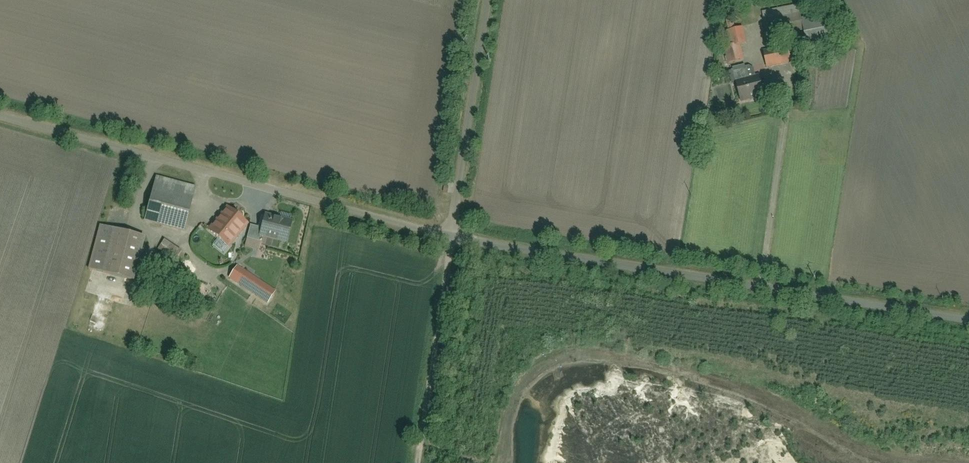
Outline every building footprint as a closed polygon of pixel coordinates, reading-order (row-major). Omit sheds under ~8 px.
[(765,12),(766,26),(800,23),(799,8),(765,12)] [(806,20),(809,45),(835,42),(831,17),(806,20)] [(747,30),(737,31),(738,46),(748,45),(747,30)] [(733,49),(735,64),(746,62),(744,48),(733,49)] [(768,57),(769,70),(793,67),(791,53),(768,57)] [(740,88),(742,103),(766,98),(763,84),(740,88)] [(158,180),(146,221),(185,231),(196,190),(158,180)] [(224,208),(196,239),(219,259),(246,227),(224,208)] [(265,221),(261,237),(287,244),(292,228),(265,221)] [(102,226),(90,270),(132,282),(145,238),(102,226)] [(237,267),(228,281),(269,305),(277,290),(237,267)]
